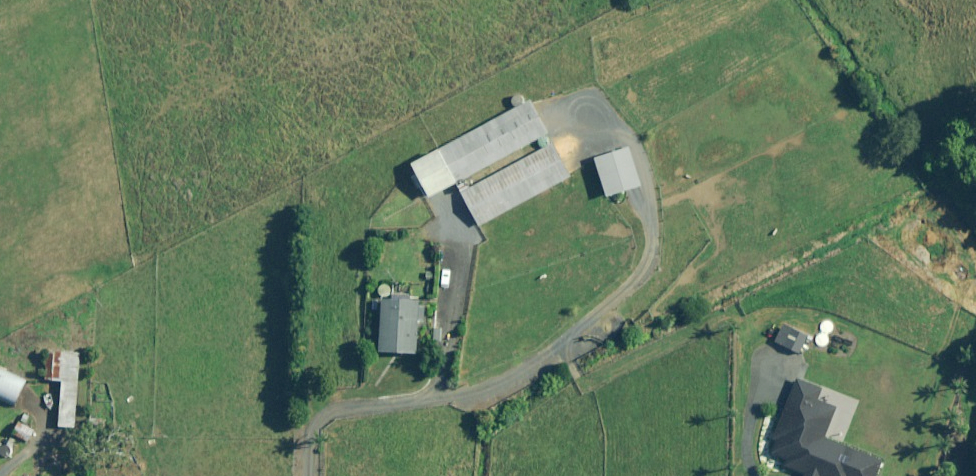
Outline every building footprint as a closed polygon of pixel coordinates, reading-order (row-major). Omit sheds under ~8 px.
[(457,183),(550,133),(532,100),(413,164),(430,197),(457,183)] [(555,143),(462,193),(480,226),(573,176),(555,143)] [(422,299),(384,296),(380,351),(418,353),(422,299)] [(810,336),(784,324),(776,342),(802,354),(810,336)] [(80,351),(47,349),(45,412),(60,412),(59,426),(77,427),(80,351)] [(0,368),(0,399),(16,406),(28,381),(0,368)] [(793,379),(773,440),(775,441),(771,456),(786,461),(784,468),(806,475),(878,475),(885,454),(825,434),(835,404),(815,398),(819,388),(793,379)] [(36,430),(21,422),(15,433),(30,441),(36,430)]
